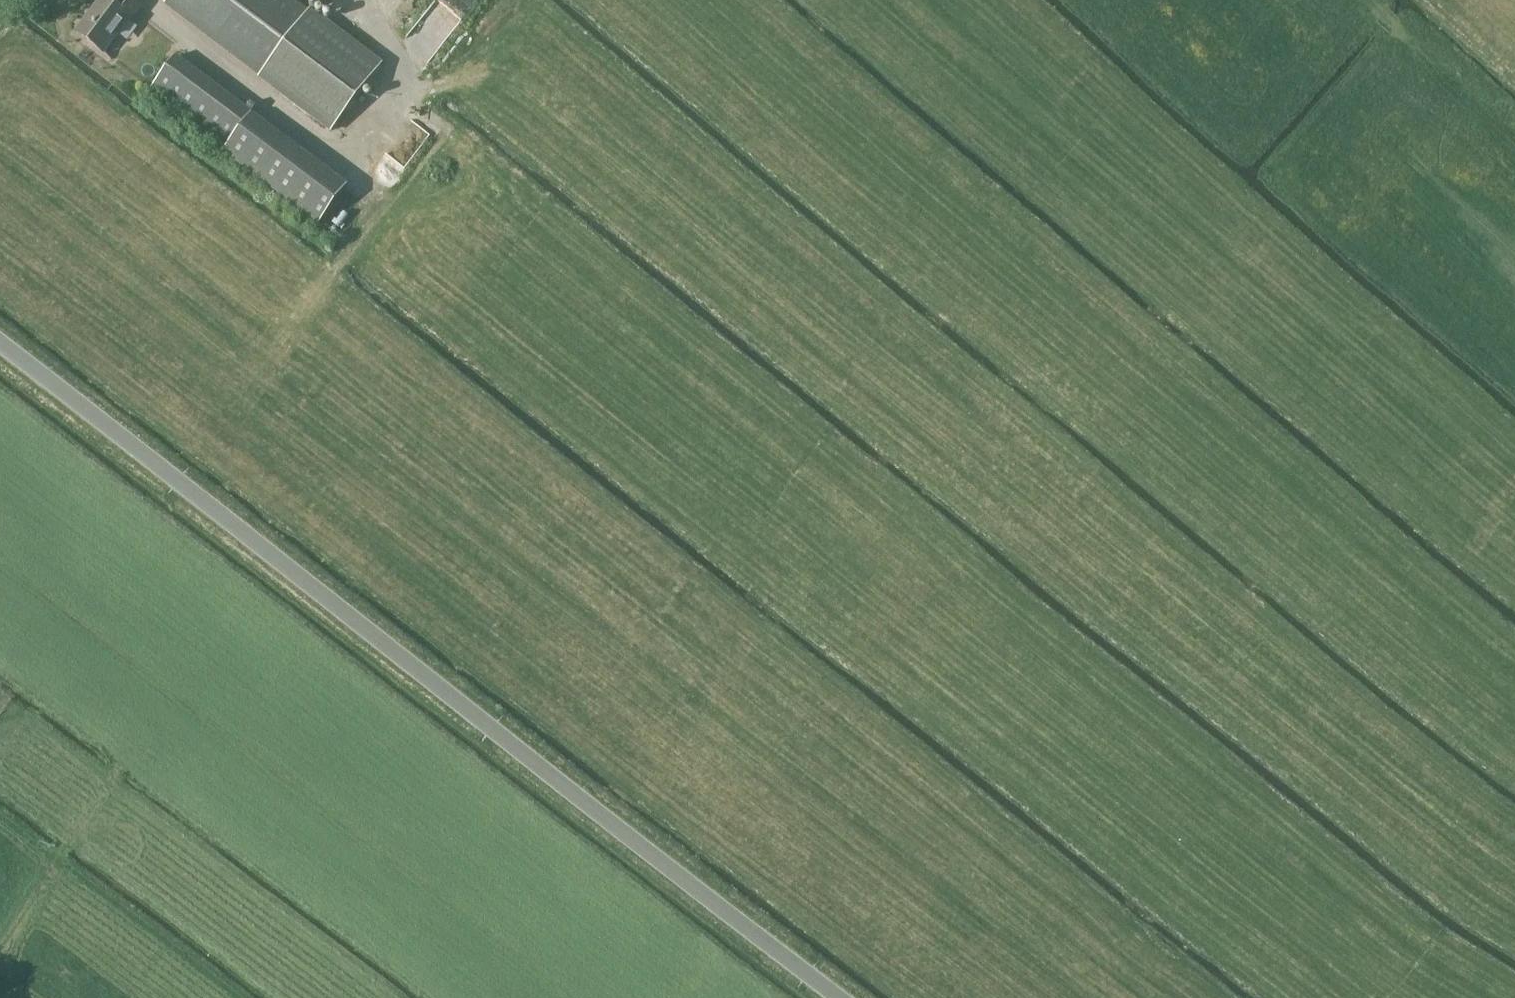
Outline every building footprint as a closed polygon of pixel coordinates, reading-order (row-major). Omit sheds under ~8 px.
[(106,53),(132,18),(133,20),(142,8),(132,0),(118,0),(115,4),(109,0),(103,0),(79,33),(106,53)] [(311,13),(294,0),(169,0),(166,4),(263,77),(262,77),(333,131),(382,66),(312,12),(311,13)]
